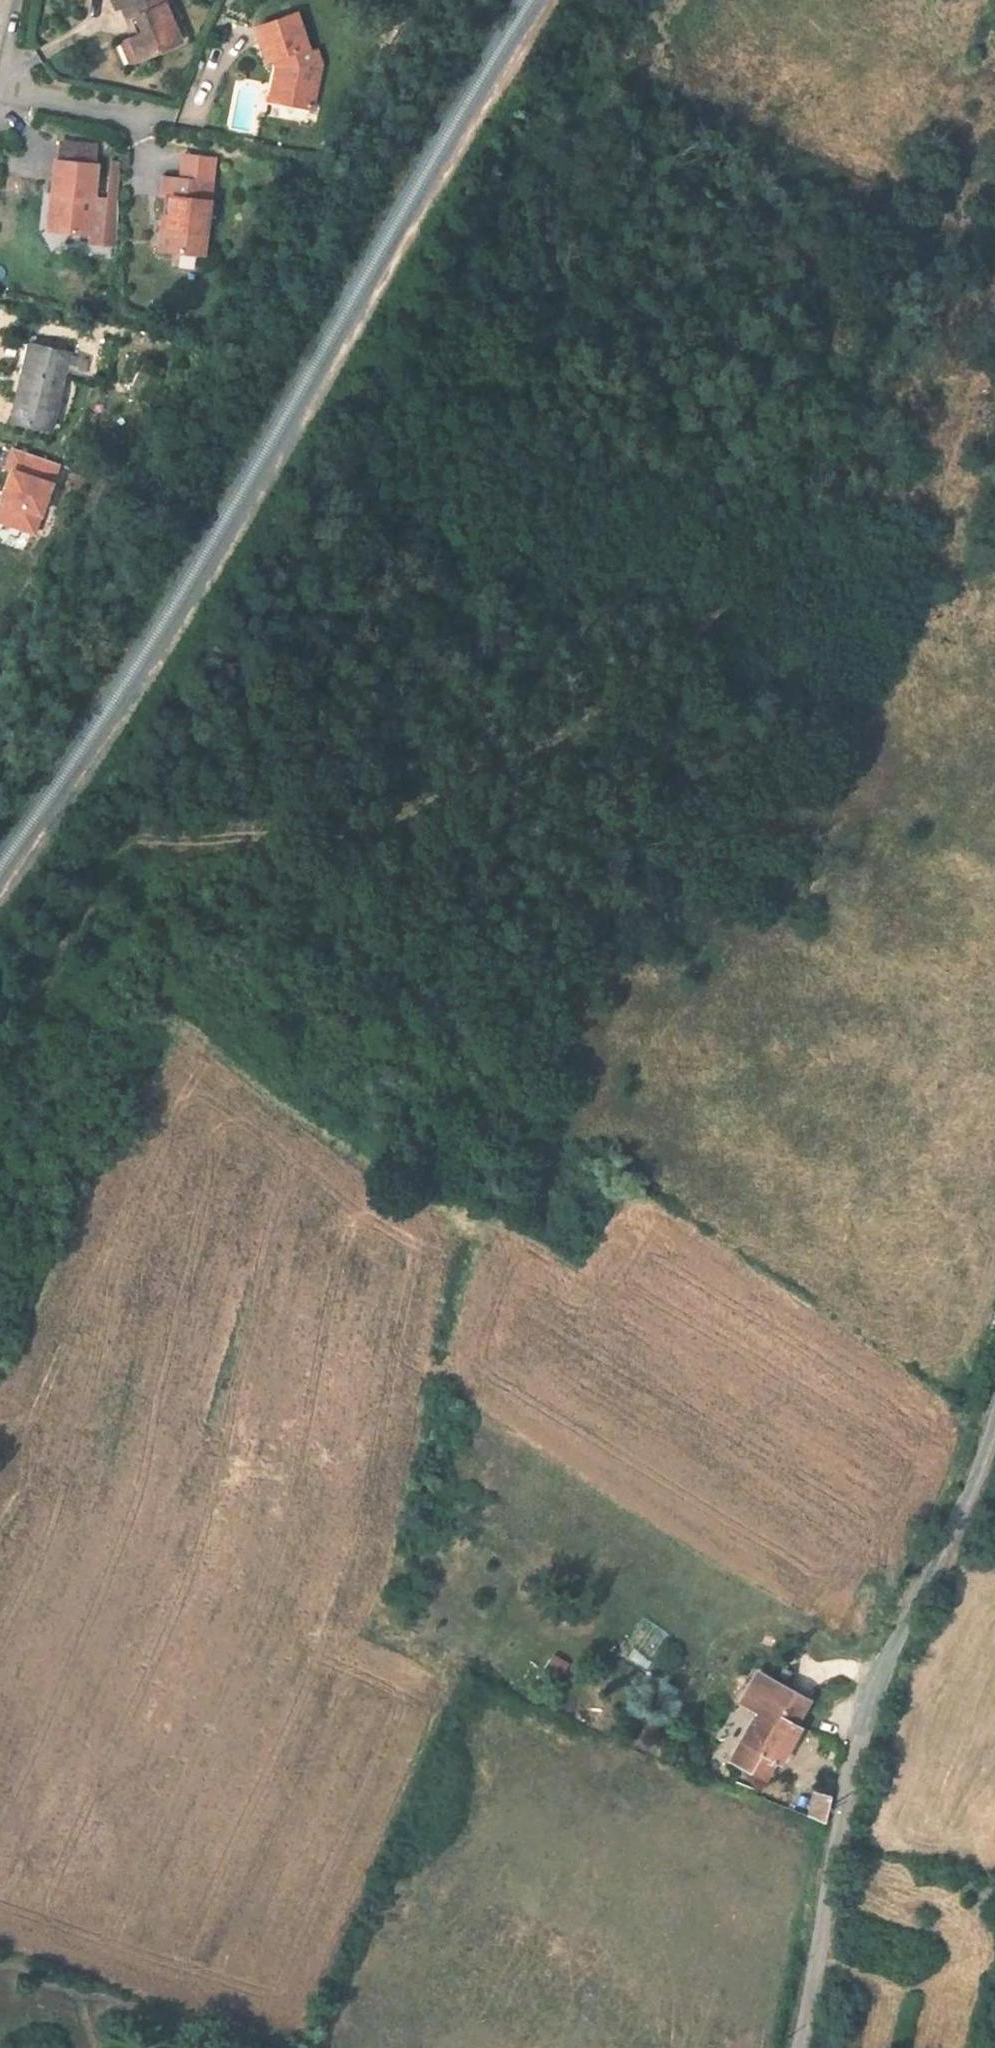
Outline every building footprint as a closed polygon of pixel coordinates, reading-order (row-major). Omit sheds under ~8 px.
[(138,54),(147,74),(187,56),(172,20),(177,17),(169,0),(91,0),(91,1),(113,7),(120,4),(128,22),(133,36),(144,32),(152,49),(138,54)] [(121,25),(128,22),(120,4),(113,7),(121,25)] [(294,87),(289,88),(286,103),(296,105),(294,122),(322,127),(331,80),(327,70),(318,73),(305,32),(267,44),(278,79),(291,74),(294,87)] [(136,79),(147,74),(138,54),(128,59),(136,79)] [(984,99),(994,104),(994,75),(984,99)] [(294,122),(296,105),(286,103),(282,119),(294,122)] [(186,190),(169,188),(167,206),(178,207),(174,240),(164,238),(162,262),(206,267),(216,194),(220,169),(189,165),(186,190)] [(60,205),(67,206),(64,243),(98,247),(106,178),(64,173),(60,205)] [(174,240),(178,207),(167,206),(164,238),(174,240)] [(37,342),(18,415),(57,425),(76,353),(37,342)] [(12,476),(17,478),(1,525),(40,539),(63,473),(19,457),(12,476)] [(772,1696),(761,1689),(743,1717),(755,1725),(772,1696)] [(755,1725),(726,1772),(762,1794),(774,1773),(781,1776),(800,1739),(796,1737),(810,1713),(795,1704),(792,1708),(772,1696),(755,1725)] [(818,1806),(809,1830),(825,1836),(833,1814),(818,1806)]
